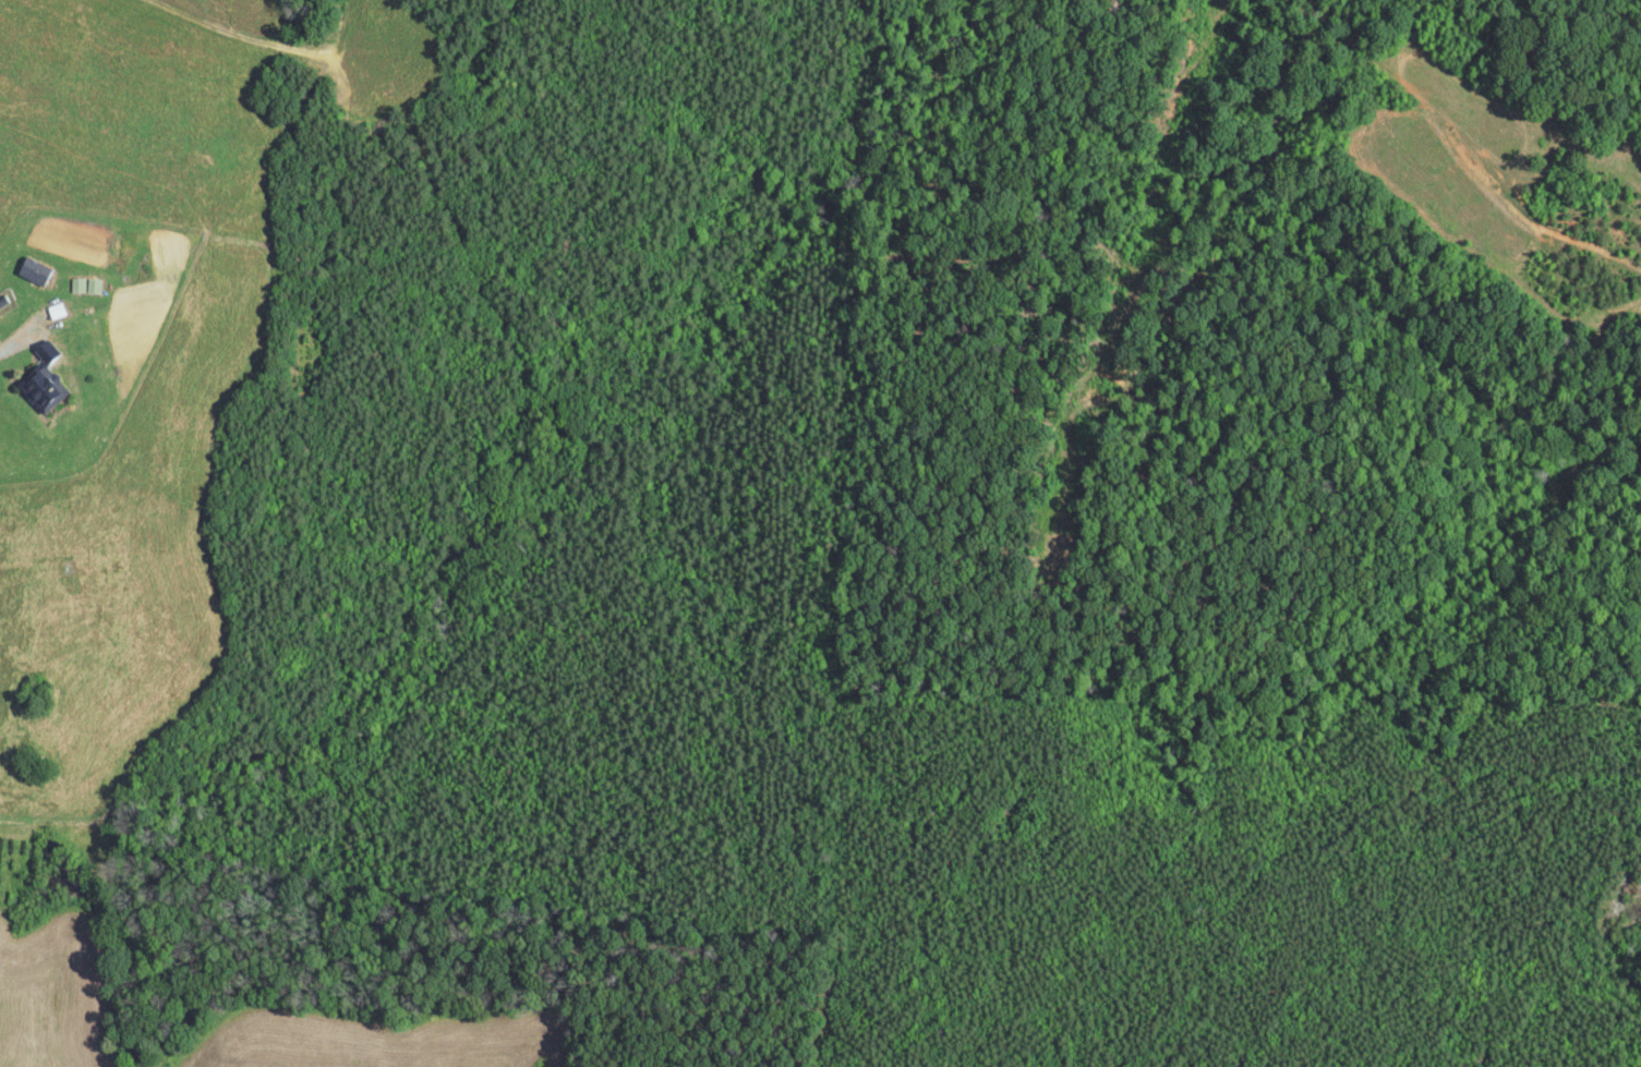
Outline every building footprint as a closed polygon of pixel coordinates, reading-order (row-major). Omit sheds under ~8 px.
[(14,273),(40,286),(49,267),(23,255),(14,273)]
